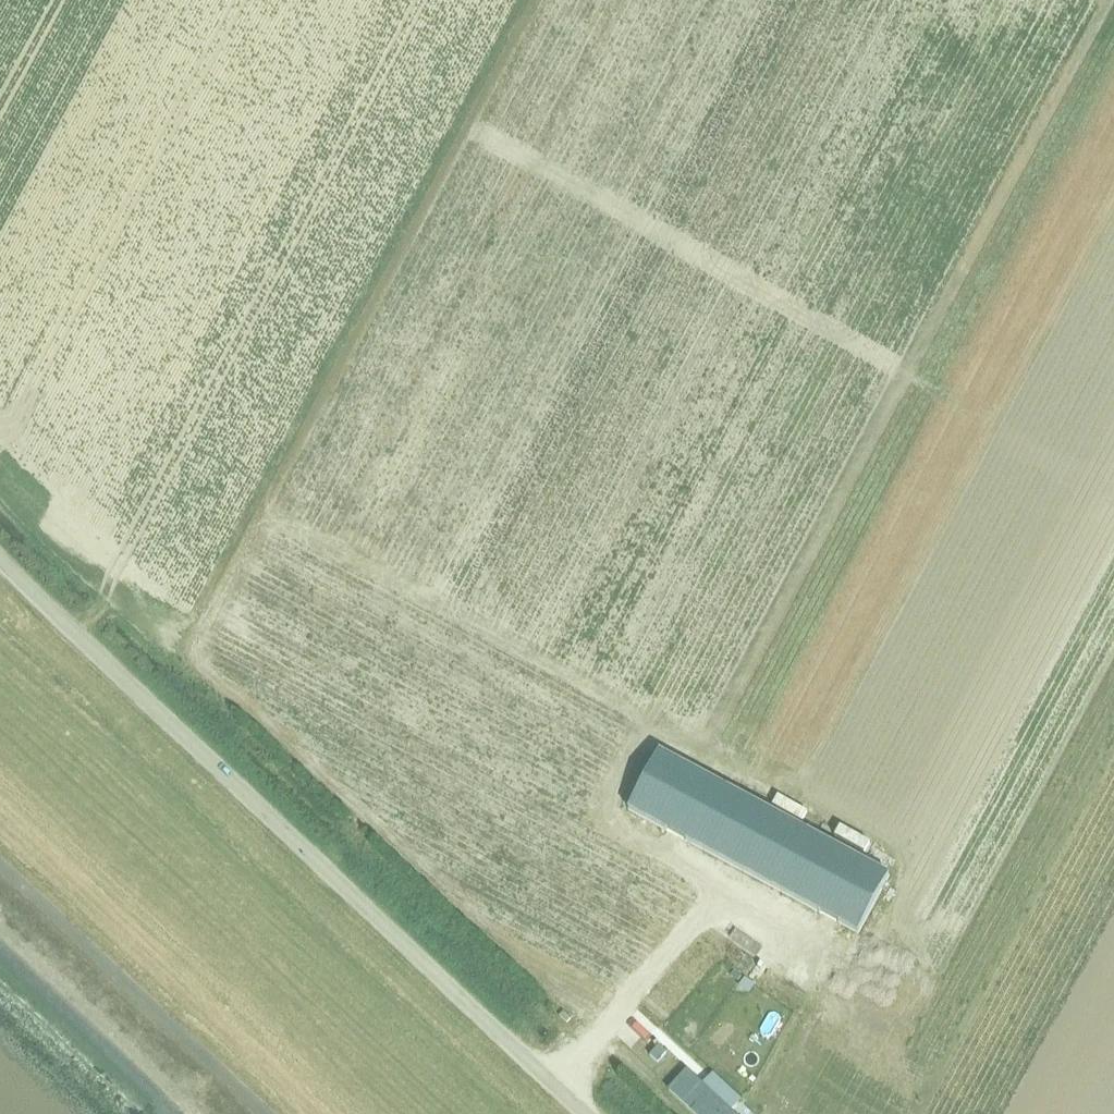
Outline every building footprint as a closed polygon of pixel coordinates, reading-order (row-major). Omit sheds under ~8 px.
[(658,754),(628,811),(858,934),(888,877),(658,754)]
